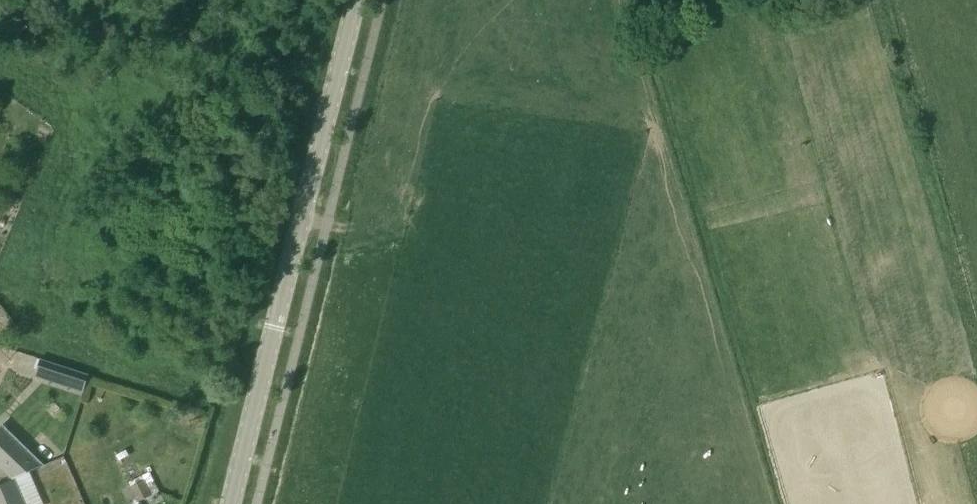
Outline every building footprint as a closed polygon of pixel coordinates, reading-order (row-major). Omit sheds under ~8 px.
[(82,392),(86,379),(48,366),(44,379),(82,392)] [(45,467),(3,427),(0,430),(0,467),(14,481),(45,467)] [(145,481),(152,495),(160,491),(153,477),(145,481)] [(0,487),(0,503),(24,503),(14,481),(0,487)] [(138,502),(152,495),(145,481),(130,488),(138,502)]
